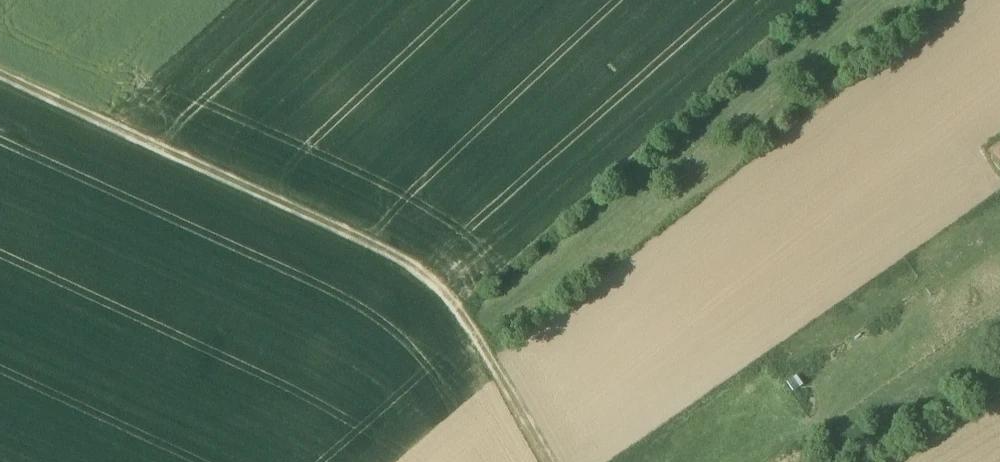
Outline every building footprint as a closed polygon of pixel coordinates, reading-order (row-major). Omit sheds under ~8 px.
[(987,154),(999,172),(999,145),(987,154)]
